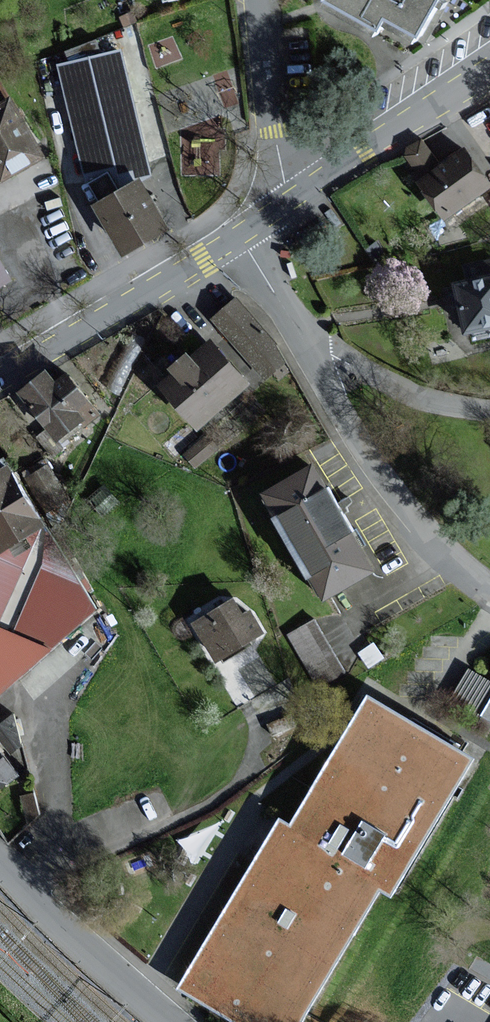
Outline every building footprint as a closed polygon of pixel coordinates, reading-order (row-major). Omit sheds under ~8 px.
[(330,1),(388,31),(395,18),(431,37),(451,0),(331,0),(330,1)] [(102,53),(96,40),(65,51),(68,62),(56,64),(84,182),(89,184),(98,201),(141,177),(152,176),(122,49),(102,53)] [(11,99),(6,102),(0,90),(0,182),(43,158),(11,99)] [(466,149),(439,168),(419,141),(404,152),(425,181),(422,183),(451,223),(489,194),(489,181),(466,149)] [(141,177),(98,201),(93,204),(123,257),(170,230),(141,177)] [(13,283),(0,260),(0,290),(13,283)] [(454,284),(465,333),(489,327),(489,276),(454,284)] [(287,359),(234,301),(214,320),(267,377),(287,359)] [(253,379),(214,337),(197,353),(191,346),(171,365),(176,370),(161,384),(201,427),(253,379)] [(50,371),(20,392),(58,445),(100,415),(71,374),(59,383),(50,371)] [(218,448),(207,435),(184,454),(195,467),(218,448)] [(97,611),(49,525),(53,523),(18,462),(4,470),(0,463),(0,696),(97,611)] [(377,569),(315,462),(264,492),(327,598),(377,569)] [(242,615),(233,600),(193,623),(215,661),(262,634),(249,611),(242,615)] [(469,668),(450,699),(489,724),(489,681),(469,668)] [(371,699),(294,829),(281,822),(185,983),(251,1021),(300,1021),(379,890),(390,896),(472,759),(371,699)] [(18,777),(0,751),(0,790),(18,777)]
